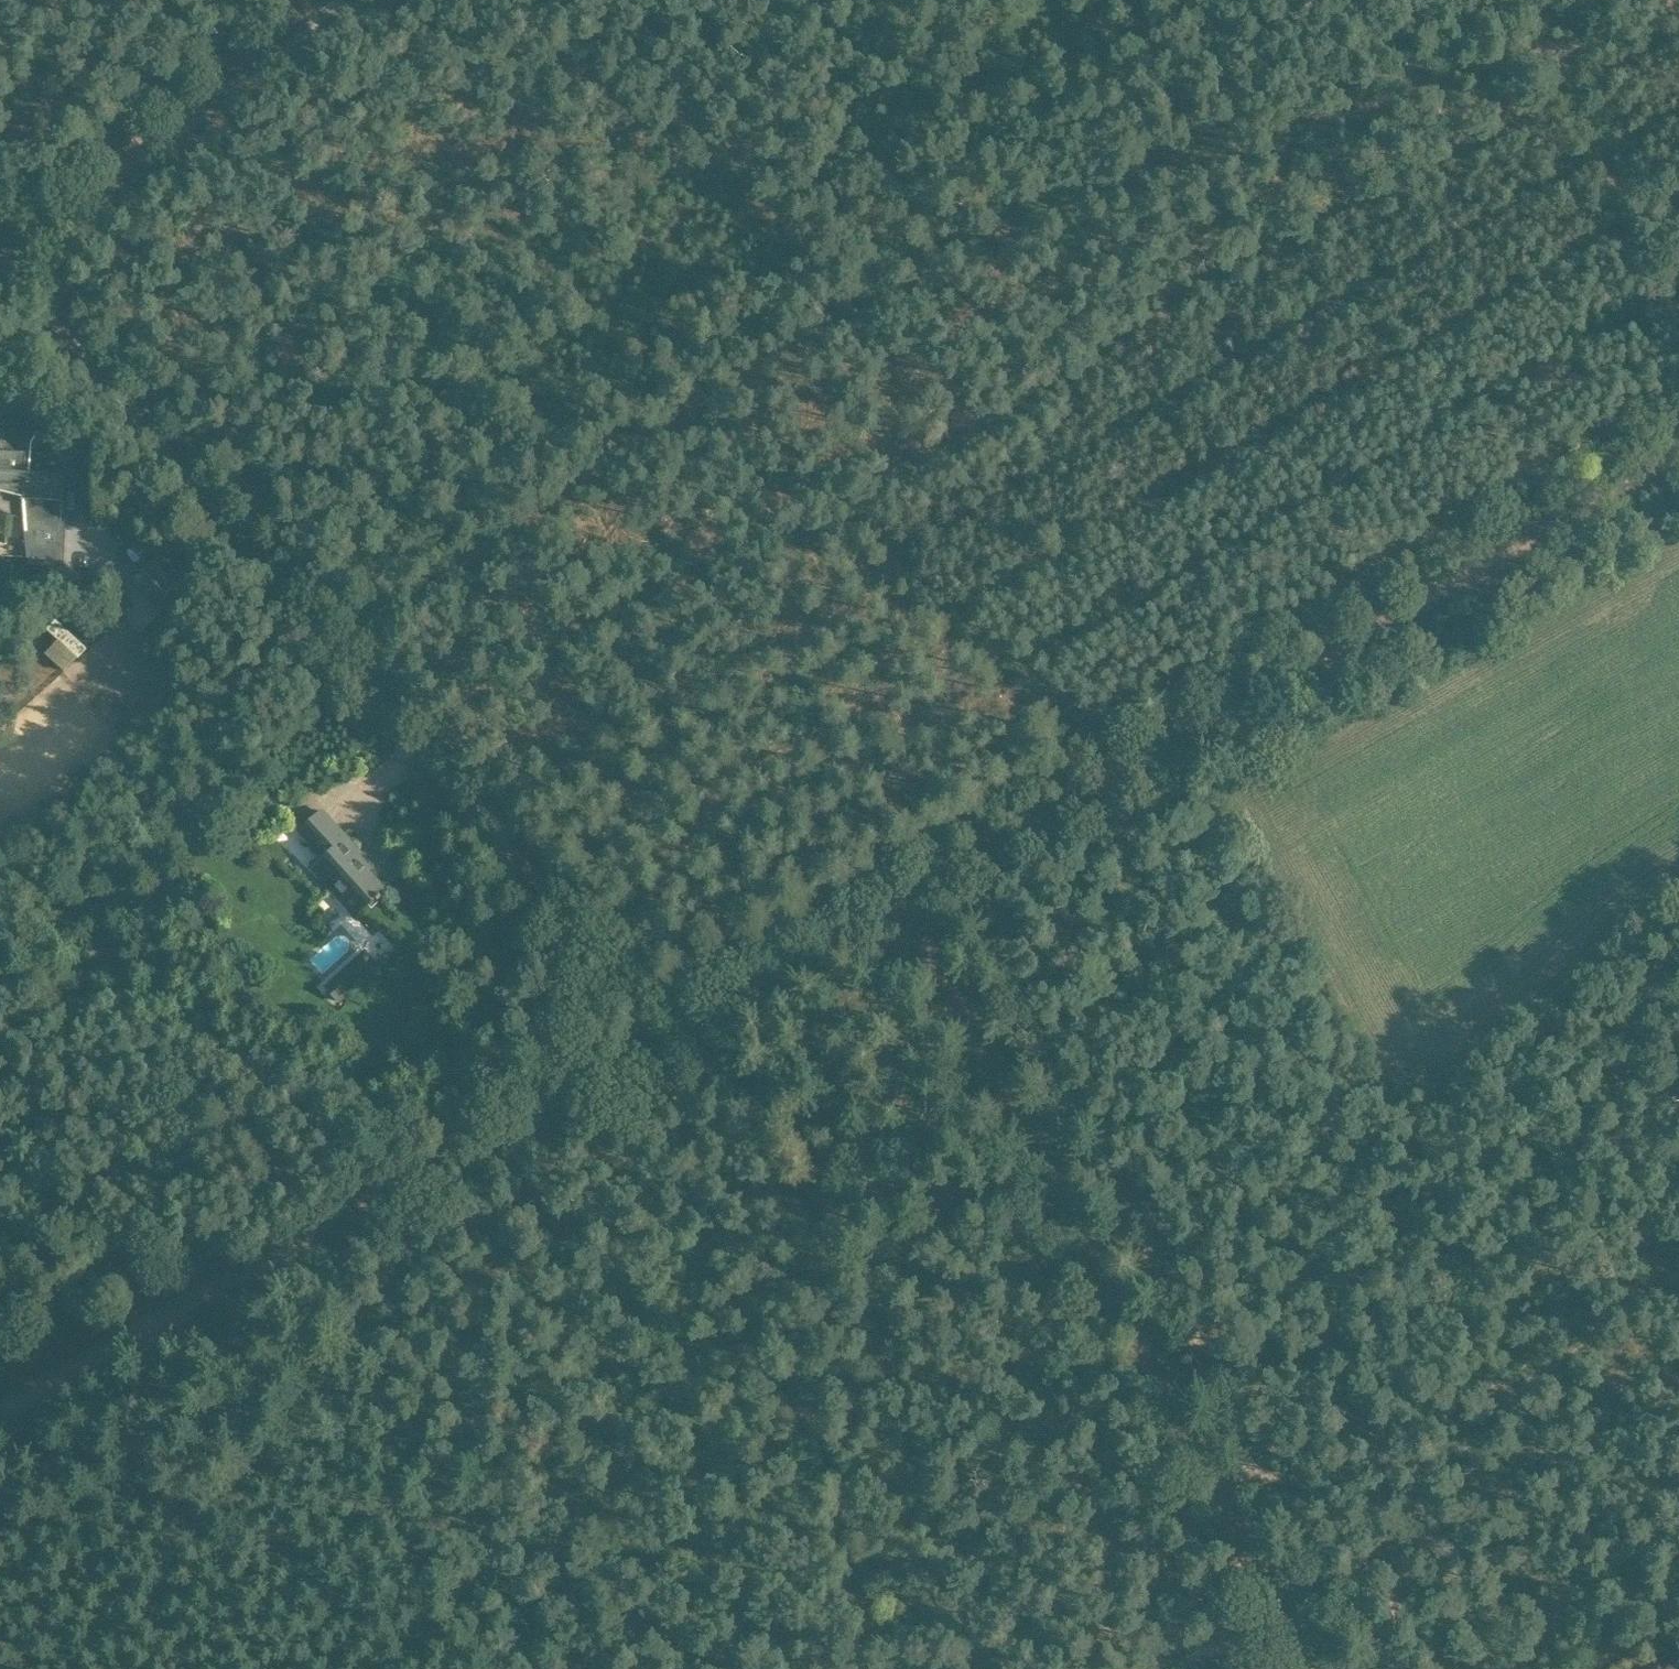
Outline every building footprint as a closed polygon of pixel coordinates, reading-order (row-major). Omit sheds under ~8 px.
[(3,511),(9,514),(17,515),(24,515),(28,557),(28,560),(29,560),(29,564),(62,565),(64,520),(59,520),(62,474),(28,471),(30,443),(0,441),(0,509),(3,511)] [(167,605),(189,583),(160,554),(138,576),(167,605)] [(60,672),(84,648),(65,628),(40,652),(60,672)] [(312,870),(355,918),(377,898),(379,900),(383,896),(381,895),(386,890),(355,856),(360,852),(322,810),(306,825),(296,834),(321,861),(312,870)] [(365,948),(324,986),(340,1003),(381,965),(365,948)]
